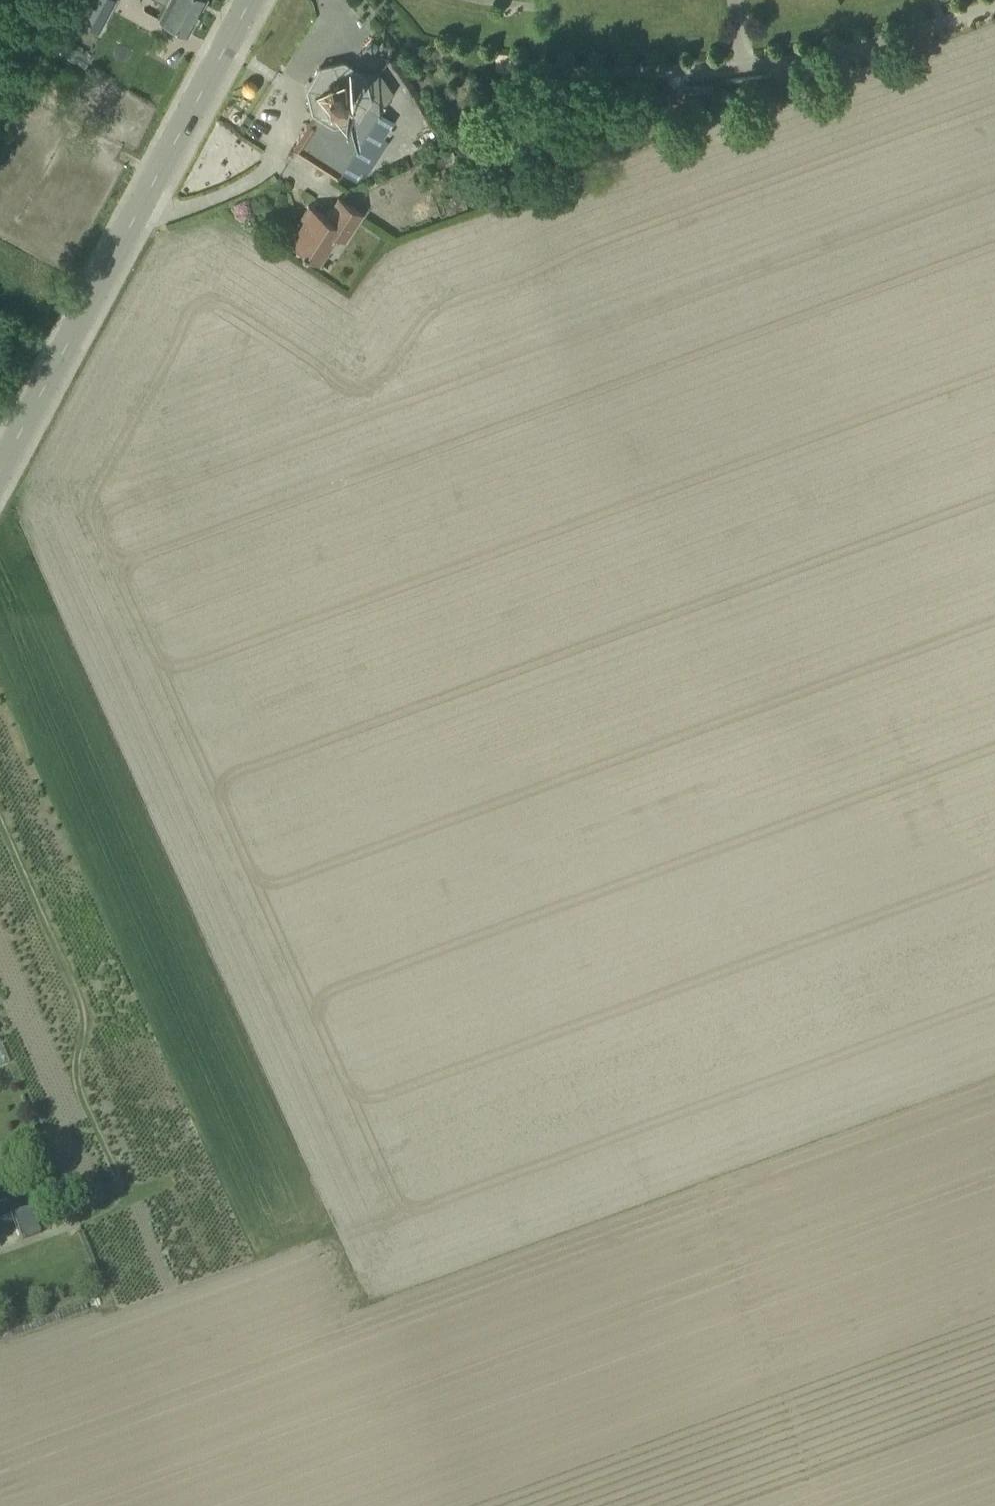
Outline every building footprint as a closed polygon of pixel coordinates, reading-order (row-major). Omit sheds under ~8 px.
[(75,16),(95,28),(112,0),(84,0),(75,16)] [(165,2),(158,16),(187,31),(203,0),(160,0),(165,2)] [(337,177),(341,171),(355,181),(363,170),(369,174),(391,140),(385,136),(396,120),(380,109),(385,102),(370,92),(366,75),(342,60),(318,66),(306,87),(311,111),(314,113),(291,147),(308,158),(337,177)] [(362,212),(337,196),(325,215),(314,208),(307,219),(304,217),(289,239),(301,247),(300,249),(319,260),(336,233),(344,239),(362,212)] [(16,1212),(26,1238),(44,1231),(35,1205),(16,1212)]
